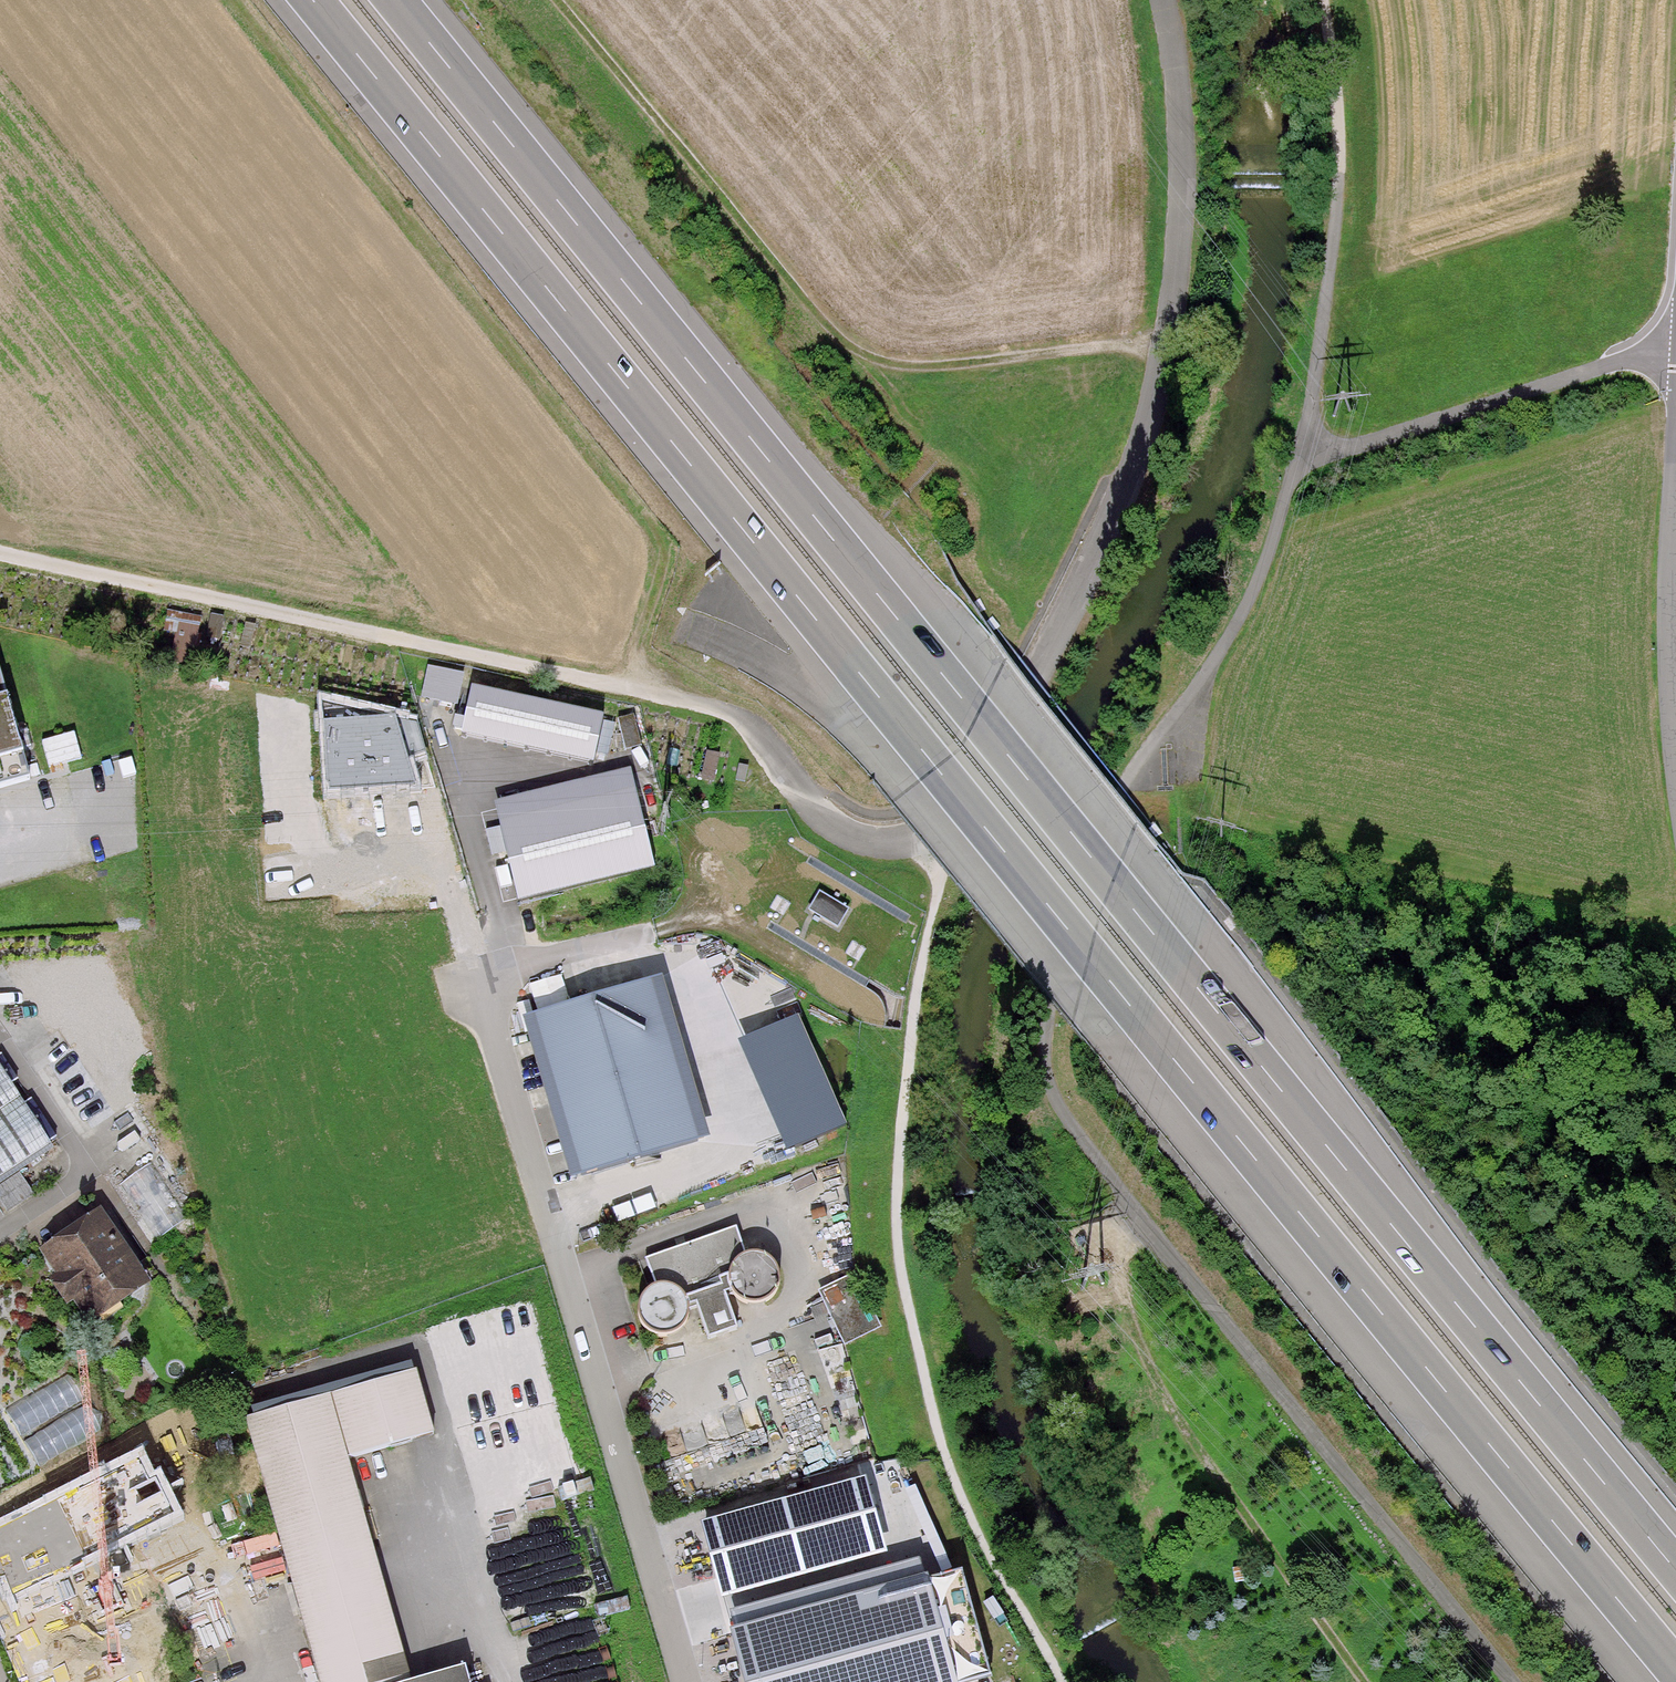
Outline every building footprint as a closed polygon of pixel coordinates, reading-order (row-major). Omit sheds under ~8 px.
[(465,673),(428,666),(422,698),(437,701),(459,705),(465,673)] [(31,778),(0,675),(0,789),(31,778)] [(603,715),(473,688),(462,737),(592,765),(603,715)] [(398,727),(325,729),(328,798),(376,794),(417,791),(410,765),(426,760),(417,732),(398,727)] [(52,743),(59,774),(88,768),(80,736),(52,743)] [(630,768),(494,801),(519,900),(654,866),(630,768)] [(819,897),(807,915),(834,932),(846,914),(819,897)] [(660,977),(523,1018),(571,1176),(707,1135),(660,977)] [(798,1017),(739,1043),(787,1152),(846,1126),(798,1017)] [(51,1144),(0,1070),(0,1178),(51,1144)] [(39,1193),(24,1173),(0,1192),(0,1196),(13,1213),(39,1193)] [(136,1260),(100,1207),(37,1250),(57,1279),(51,1283),(68,1307),(72,1304),(88,1328),(153,1285),(136,1260)] [(689,1311),(688,1308),(697,1305),(710,1340),(736,1330),(723,1295),(734,1291),(736,1298),(744,1303),(753,1303),(762,1304),(770,1300),(776,1293),(777,1285),(777,1277),(778,1270),(774,1264),(770,1258),(762,1253),(753,1253),(745,1256),(736,1228),(693,1243),(648,1258),(658,1287),(650,1290),(644,1295),(641,1301),(638,1308),(639,1314),(640,1322),(645,1327),(652,1333),(661,1337),(671,1336),(679,1329),(685,1324),(688,1317),(689,1311)] [(849,1275),(815,1292),(844,1349),(878,1333),(849,1275)] [(107,1428),(73,1371),(5,1411),(39,1468),(107,1428)] [(411,1379),(237,1430),(319,1681),(416,1681),(345,1472),(431,1447),(411,1379)] [(724,1597),(888,1551),(866,1475),(702,1518),(724,1597)] [(182,1616),(257,1596),(245,1547),(173,1580),(182,1616)] [(992,1674),(961,1567),(929,1576),(927,1571),(729,1626),(745,1681),(963,1681),(992,1674)] [(59,1681),(140,1681),(109,1604),(67,1620),(74,1637),(46,1649),(59,1681)] [(467,1670),(423,1681),(471,1681),(467,1670)]
